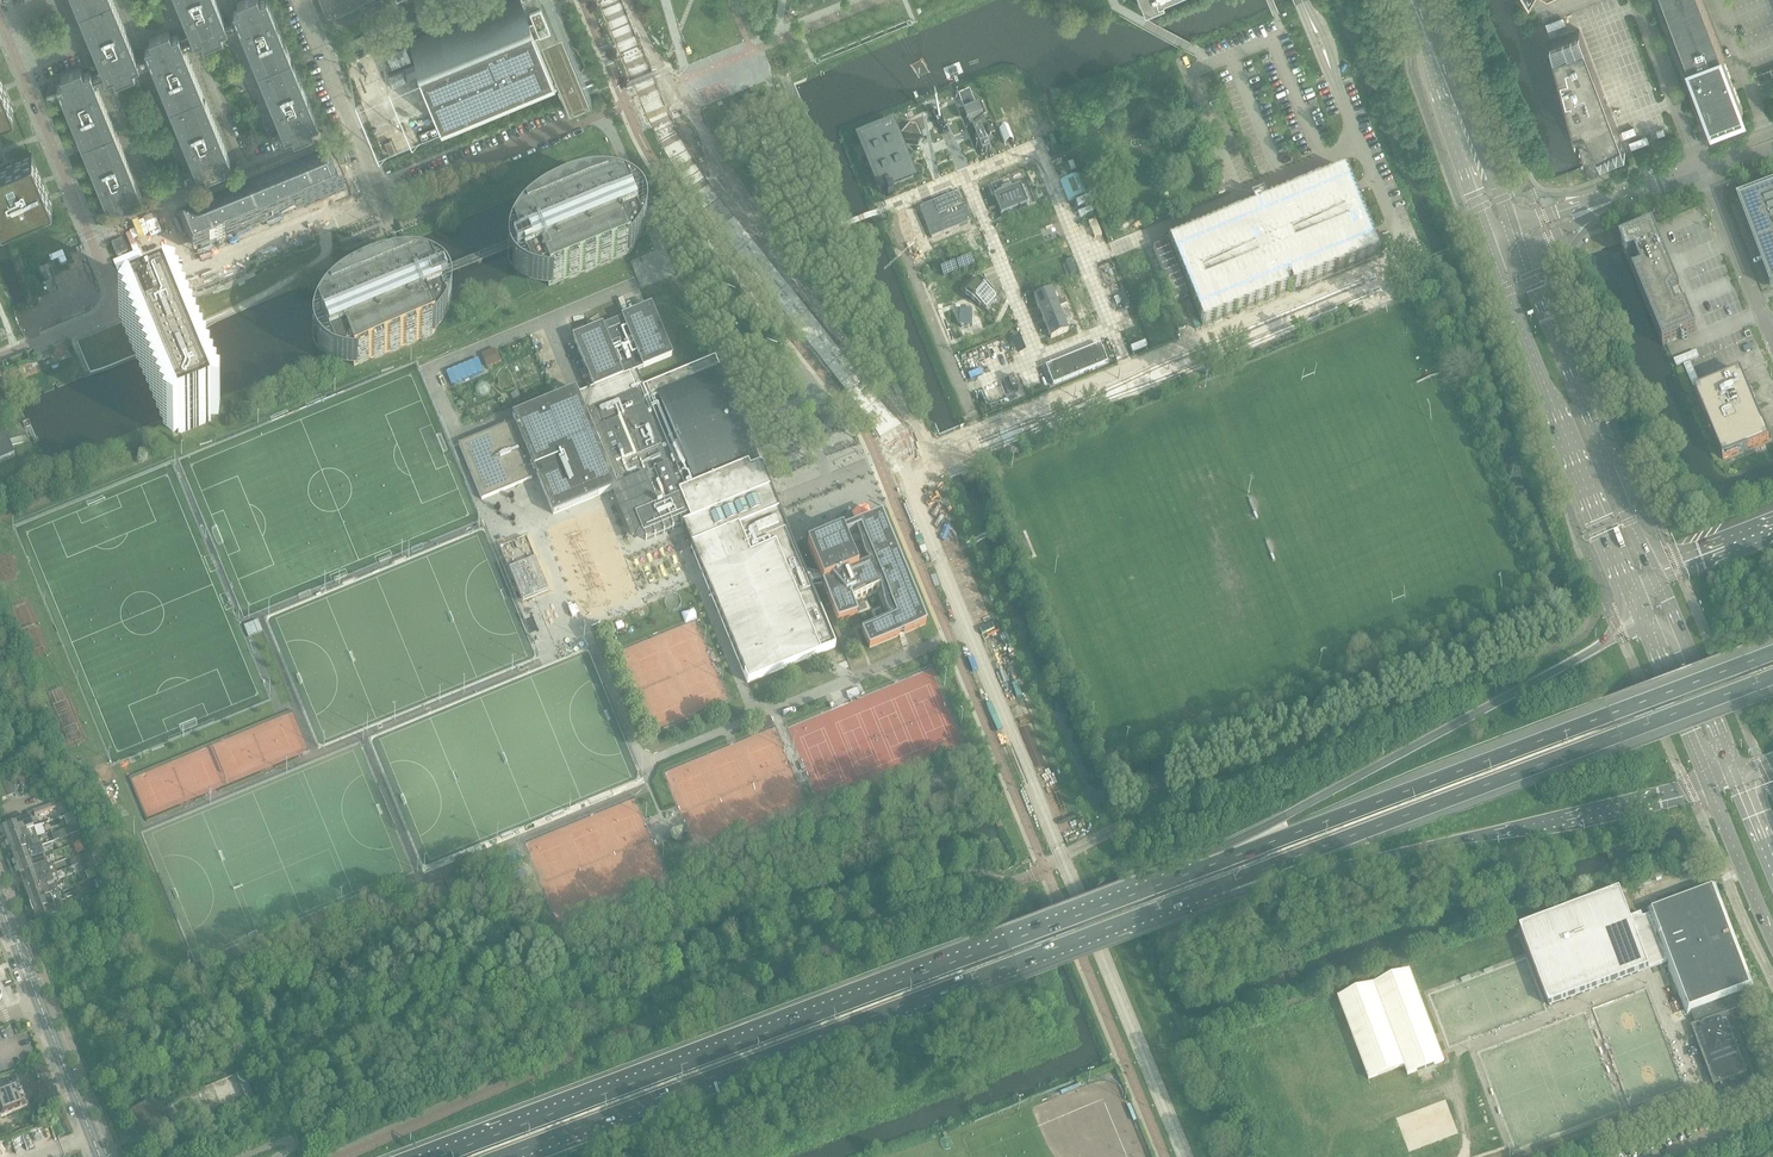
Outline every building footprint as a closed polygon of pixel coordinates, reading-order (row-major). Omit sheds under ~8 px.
[(79,13),(106,79),(113,76),(115,82),(125,78),(135,74),(133,68),(139,65),(112,0),(73,0),(79,13)] [(194,43),(201,40),(203,46),(213,42),(223,38),(221,32),(227,29),(215,0),(176,0),(194,43)] [(233,11),(285,138),(292,135),(294,141),(304,137),(314,132),(311,127),(318,124),(291,59),(267,0),(260,0),(259,0),(243,0),(237,3),(239,8),(233,11)] [(325,11),(326,14),(328,19),(342,13),(359,6),(364,4),(366,9),(383,2),(382,0),(320,0),(325,11)] [(410,41),(425,75),(426,74),(439,105),(437,106),(444,122),(446,126),(449,133),(504,110),(560,87),(559,86),(561,85),(562,87),(562,89),(563,89),(565,95),(568,103),(591,94),(583,76),(552,0),(508,0),(410,41)] [(1679,38),(1710,120),(1743,107),(1737,90),(1733,92),(1730,85),(1734,84),(1725,59),(1702,0),(1664,0),(1679,38)] [(427,6),(416,10),(419,19),(430,14),(427,6)] [(1626,151),(1580,30),(1550,41),(1574,130),(1584,127),(1601,161),(1626,151)] [(159,35),(149,39),(151,45),(144,48),(197,174),(203,171),(206,177),(216,173),(226,169),(223,163),(230,160),(203,95),(178,34),(171,37),(169,31),(159,35)] [(407,63),(411,62),(404,44),(386,51),(393,69),(402,65),(402,63),(406,61),(407,63)] [(376,52),(349,63),(352,68),(357,82),(365,100),(374,96),(371,91),(389,83),(376,52)] [(135,199),(142,197),(90,70),(83,73),(81,67),(71,71),(61,76),(63,81),(56,84),(82,147),(109,210),(115,208),(118,213),(128,209),(138,205),(135,199)] [(1772,79),(1772,69),(1757,75),(1760,84),(1772,79)] [(14,110),(12,105),(5,88),(0,77),(0,116),(14,110)] [(970,90),(958,95),(964,108),(975,104),(970,90)] [(981,105),(965,112),(968,121),(984,114),(981,105)] [(891,125),(860,138),(881,188),(911,176),(898,142),(901,141),(902,141),(903,143),(918,145),(919,144),(919,143),(923,138),(917,124),(911,123),(910,123),(909,123),(899,135),(900,137),(899,138),(897,139),(896,139),(891,125)] [(406,127),(388,134),(395,152),(388,154),(390,159),(415,149),(406,127)] [(980,127),(972,130),(982,154),(989,151),(980,127)] [(390,140),(384,142),(389,154),(395,151),(390,140)] [(179,207),(175,209),(189,244),(193,252),(197,251),(346,190),(328,146),(179,207)] [(343,150),(336,153),(340,162),(347,159),(343,150)] [(0,167),(0,219),(2,224),(52,204),(50,199),(43,182),(32,154),(7,164),(0,167)] [(1261,195),(1250,199),(1253,207),(1168,242),(1202,325),(1295,287),(1378,253),(1371,234),(1353,191),(1344,170),(1265,202),(1261,195)] [(1086,195),(1078,175),(1060,182),(1068,202),(1086,195)] [(1220,179),(1213,181),(1218,195),(1225,192),(1220,179)] [(995,196),(993,197),(1001,216),(1027,205),(1020,186),(1012,189),(1011,186),(1001,190),(1002,193),(995,196)] [(1739,200),(1771,286),(1772,286),(1772,188),(1739,200)] [(959,192),(919,208),(931,238),(971,222),(959,192)] [(646,223),(646,221),(646,219),(645,218),(645,215),(642,208),(641,206),(640,205),(638,203),(636,202),(635,200),(633,200),(631,198),(629,197),(627,196),(621,195),(619,194),(617,194),(607,193),(601,193),(595,194),(591,194),(588,195),(581,196),(578,197),(575,198),(572,198),(567,200),(557,204),(555,205),(551,207),(546,209),(541,213),(538,215),(535,217),(532,220),(529,222),(525,226),(521,230),(516,236),(515,237),(514,239),(513,241),(511,243),(510,246),(510,247),(509,249),(509,252),(508,255),(508,257),(508,260),(509,262),(509,264),(509,265),(510,268),(511,270),(513,272),(515,275),(517,277),(519,279),(521,281),(523,282),(526,283),(529,285),(533,286),(535,286),(538,287),(540,287),(551,287),(550,286),(628,253),(629,255),(631,253),(632,251),(634,249),(636,246),(638,243),(639,241),(640,239),(642,236),(643,233),(644,232),(644,231),(645,229),(645,227),(645,225),(646,223)] [(1653,226),(1619,240),(1663,345),(1696,331),(1653,226)] [(122,239),(111,244),(117,257),(127,252),(122,239)] [(970,259),(957,264),(959,270),(973,265),(970,259)] [(943,276),(957,271),(954,266),(941,271),(943,276)] [(434,336),(441,328),(442,326),(444,324),(446,321),(447,319),(448,316),(448,315),(449,313),(450,310),(450,308),(450,306),(450,304),(450,302),(450,300),(450,298),(450,295),(449,293),(448,291),(447,290),(446,288),(444,286),(442,284),(441,283),(439,281),(437,280),(434,278),(432,277),(430,276),(429,276),(425,275),(423,275),(416,274),(412,274),(407,274),(403,274),(400,274),(396,275),(392,275),(388,276),(384,277),(381,278),(378,279),(374,280),(370,281),(363,284),(360,285),(357,287),(353,289),(350,291),(347,293),(343,296),(340,297),(338,299),(334,303),(332,305),(329,308),(326,311),(323,314),(322,315),(321,316),(319,319),(318,321),(317,322),(316,324),(315,326),(314,329),(314,331),(313,333),(313,334),(313,337),(313,340),(313,343),(314,344),(314,347),(315,349),(316,350),(317,352),(318,353),(320,356),(322,358),(323,359),(324,360),(326,361),(329,363),(330,363),(332,364),(335,365),(338,366),(340,367),(342,367),(344,367),(356,368),(355,366),(433,334),(434,336)] [(991,295),(993,293),(978,280),(977,282),(976,282),(967,292),(967,293),(965,295),(979,307),(981,306),(985,310),(996,299),(991,295)] [(1051,290),(1034,297),(1039,311),(1057,304),(1058,307),(1067,304),(1064,299),(1056,302),(1051,290)] [(122,321),(76,340),(88,369),(131,351),(135,354),(133,358),(139,363),(136,366),(142,371),(139,374),(145,379),(143,383),(149,387),(146,391),(152,396),(149,399),(156,404),(153,407),(159,412),(156,416),(162,420),(160,424),(166,429),(163,432),(173,440),(178,434),(211,421),(218,422),(220,409),(216,408),(217,401),(212,400),(213,392),(209,392),(210,384),(205,383),(206,376),(202,375),(203,368),(199,367),(200,359),(195,359),(196,351),(192,350),(193,343),(188,342),(190,334),(185,334),(186,329),(202,322),(190,293),(171,301),(163,300),(162,304),(130,317),(127,314),(122,321)] [(1389,294),(1363,305),(1366,312),(1392,301),(1389,294)] [(1057,304),(1039,311),(1045,325),(1062,318),(1058,307),(1057,304)] [(537,477),(542,489),(545,496),(548,504),(553,515),(607,492),(616,489),(618,493),(636,538),(643,535),(646,541),(658,536),(682,526),(703,577),(704,580),(709,591),(711,595),(719,615),(721,619),(729,638),(731,643),(739,662),(741,667),(747,683),(764,676),(768,675),(806,659),(821,653),(835,647),(811,587),(822,585),(819,577),(805,574),(792,543),(786,527),(768,483),(760,465),(757,458),(754,452),(740,417),(724,379),(722,374),(716,360),(645,390),(636,370),(643,367),(643,368),(672,356),(651,306),(622,318),(621,318),(619,319),(611,322),(609,323),(605,325),(602,326),(573,338),(594,387),(577,394),(576,390),(512,416),(515,423),(510,425),(509,424),(461,444),(459,445),(482,500),(483,499),(532,479),(537,477)] [(1062,318),(1045,325),(1051,339),(1068,332),(1062,318)] [(1108,363),(1101,347),(1095,350),(1094,347),(1045,367),(1053,385),(1108,363)] [(500,362),(495,349),(482,355),(487,367),(500,362)] [(478,360),(446,373),(451,386),(483,373),(478,360)] [(1741,372),(1694,391),(1723,460),(1769,441),(1741,372)] [(483,381),(479,382),(476,384),(475,388),(475,392),(477,395),(480,397),(484,397),(488,395),(490,392),(491,389),(489,385),(487,382),(483,381)] [(15,455),(5,432),(0,435),(0,461),(15,455)] [(838,622),(857,615),(851,601),(880,589),(880,591),(885,608),(887,611),(889,615),(891,617),(884,620),(862,630),(869,649),(926,625),(881,517),(849,530),(849,531),(839,535),(836,536),(807,548),(819,577),(822,585),(838,622)] [(263,632),(258,621),(244,627),(248,638),(252,636),(263,632)] [(931,669),(786,728),(818,807),(963,749),(931,669)] [(857,688),(846,693),(849,700),(860,696),(857,688)] [(772,727),(769,719),(759,723),(762,731),(772,727)] [(74,813),(69,801),(64,803),(68,815),(74,813)] [(55,804),(27,814),(27,815),(34,813),(35,817),(57,809),(55,804)] [(30,818),(3,828),(6,838),(34,828),(30,818)] [(77,823),(69,826),(70,828),(73,835),(80,833),(77,823)] [(34,828),(6,838),(10,847),(37,837),(34,828)] [(59,832),(52,835),(54,842),(62,839),(69,836),(73,835),(70,828),(59,832)] [(73,835),(69,836),(73,846),(74,846),(83,842),(80,833),(73,835)] [(37,837),(10,847),(13,857),(41,847),(37,837)] [(87,851),(84,842),(83,842),(74,846),(78,855),(87,851)] [(41,847),(13,857),(17,866),(44,856),(41,847)] [(70,860),(72,867),(79,865),(90,861),(88,854),(70,860)] [(44,856),(17,866),(20,876),(51,865),(49,861),(46,862),(44,856)] [(90,861),(79,865),(83,874),(85,873),(94,870),(90,861)] [(51,865),(20,876),(24,885),(44,878),(44,877),(56,873),(53,864),(51,865)] [(94,870),(85,873),(89,882),(97,879),(94,870)] [(44,878),(24,885),(27,895),(54,885),(57,884),(60,883),(56,873),(44,877),(44,878)] [(451,897),(460,894),(452,876),(444,879),(451,897)] [(437,902),(446,898),(440,882),(431,885),(437,902)] [(1620,890),(1521,927),(1551,1004),(1659,963),(1660,966),(1667,963),(1687,1016),(1692,1014),(1696,1025),(1747,1006),(1743,995),(1756,990),(1716,882),(1646,908),(1649,914),(1642,917),(1640,913),(1630,916),(1620,890)] [(58,889),(59,889),(57,884),(54,885),(27,895),(31,904),(58,895),(60,894),(58,889)] [(75,893),(64,897),(66,902),(77,898),(75,893)] [(58,895),(31,904),(34,914),(61,904),(63,903),(60,894),(58,895)] [(77,898),(66,902),(69,908),(79,904),(77,898)] [(61,904),(34,914),(38,923),(67,913),(63,903),(61,904)] [(1410,971),(1338,998),(1368,1079),(1404,1066),(1407,1075),(1444,1061),(1410,971)] [(1715,1076),(1711,1077),(1715,1087),(1716,1090),(1719,1098),(1748,1087),(1752,1086),(1755,1084),(1772,1078),(1772,1073),(1755,1026),(1752,1017),(1747,1006),(1696,1025),(1704,1046),(1715,1076)] [(1,1117),(27,1107),(18,1083),(0,1090),(0,1114),(1,1117)] [(158,1099),(127,1112),(140,1144),(171,1131),(158,1099)]
